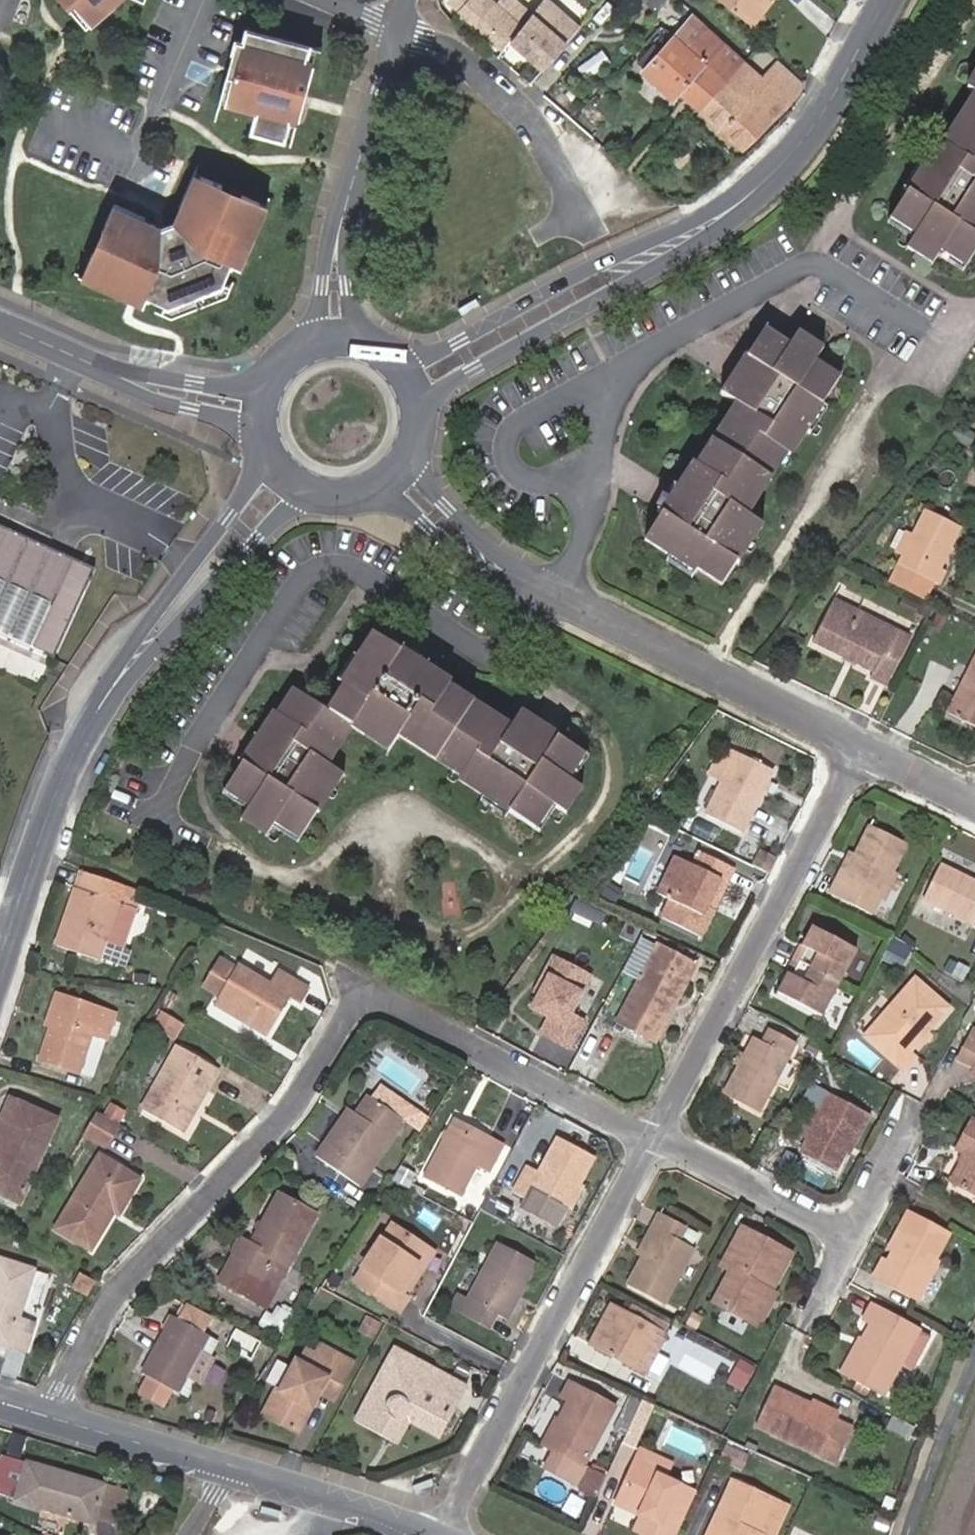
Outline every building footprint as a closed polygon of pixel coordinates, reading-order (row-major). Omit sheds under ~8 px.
[(67,9),(72,4),(89,24),(110,6),(107,3),(110,0),(59,0),(67,9)] [(515,0),(494,0),(493,1),(492,0),(447,0),(445,2),(499,44),(527,11),(515,0)] [(550,0),(544,0),(507,43),(540,70),(579,25),(550,0)] [(761,7),(766,0),(714,0),(745,25),(761,7)] [(89,24),(72,4),(67,9),(84,29),(89,24)] [(764,10),(761,7),(745,25),(749,28),(764,10)] [(722,83),(739,64),(739,63),(690,19),(673,39),(677,42),(722,83)] [(301,91),(305,78),(306,78),(310,62),(303,60),(307,46),(244,29),(241,42),(234,40),(226,69),(229,70),(233,71),(225,102),(255,111),(250,131),(282,140),(288,116),(296,118),(302,91),(301,91)] [(677,42),(673,39),(642,73),(647,77),(677,42)] [(722,83),(677,42),(647,77),(659,88),(665,81),(677,92),(698,111),(722,83)] [(310,62),(315,48),(307,46),(303,60),(310,62)] [(795,88),(761,58),(749,73),(739,64),(722,83),(698,111),(740,149),(784,104),(782,103),(795,88)] [(225,102),(233,71),(229,70),(221,102),(225,102)] [(964,87),(974,94),(974,71),(964,87)] [(671,98),(677,92),(665,81),(659,88),(671,98)] [(943,145),(939,142),(890,218),(916,234),(907,248),(932,263),(940,250),(966,266),(974,251),(974,94),(943,145)] [(188,201),(199,176),(193,173),(181,198),(183,199),(188,201)] [(238,266),(250,238),(244,235),(258,203),(241,195),(238,200),(218,192),(220,186),(199,176),(188,201),(183,199),(173,222),(160,227),(137,216),(135,221),(110,209),(100,230),(107,233),(98,253),(94,251),(86,270),(115,283),(112,290),(125,296),(129,288),(165,304),(166,305),(220,284),(221,283),(230,263),(238,266)] [(138,214),(113,202),(110,209),(135,221),(137,216),(138,214)] [(250,238),(265,206),(258,203),(244,235),(250,238)] [(115,283),(86,270),(82,276),(112,290),(115,283)] [(167,310),(223,289),(225,285),(221,283),(220,284),(166,305),(165,304),(163,308),(167,310)] [(789,455),(838,379),(814,364),(823,350),(797,332),(788,347),(763,330),(722,393),(737,404),(697,466),(694,465),(645,541),(692,572),(695,568),(721,585),(759,525),(746,516),(787,453),(789,455)] [(902,559),(889,583),(927,600),(943,568),(939,567),(959,528),(926,512),(912,540),(902,559)] [(92,570),(0,527),(0,633),(53,657),(92,570)] [(897,556),(902,559),(912,540),(906,537),(897,556)] [(854,662),(873,671),(870,677),(887,686),(910,639),(834,603),(814,644),(845,658),(847,654),(855,658),(854,662)] [(936,610),(924,603),(918,615),(930,621),(936,610)] [(939,617),(925,643),(935,647),(948,621),(939,617)] [(567,779),(584,754),(519,712),(510,727),(448,686),(450,682),(401,650),(400,652),(372,634),(340,683),(344,686),(327,711),(294,689),(278,713),(274,710),(242,758),(245,761),(226,790),(249,806),(240,821),(266,837),(275,822),(299,837),(340,776),(325,766),(350,727),(388,751),(399,735),(460,776),(458,780),(534,830),(551,804),(564,813),(581,788),(567,779)] [(948,711),(974,725),(974,658),(948,711)] [(738,754),(708,817),(741,833),(771,769),(738,754)] [(842,885),(837,882),(829,896),(867,917),(904,849),(871,830),(855,860),(842,885)] [(753,866),(767,873),(774,859),(761,853),(753,866)] [(719,879),(726,883),(733,869),(705,855),(699,867),(680,857),(671,876),(662,893),(672,898),(662,918),(698,937),(712,910),(705,907),(719,879)] [(850,857),(837,882),(842,885),(855,860),(850,857)] [(974,926),(974,882),(945,866),(926,901),(974,927),(974,926)] [(145,894),(83,869),(56,946),(98,961),(105,941),(126,948),(145,894)] [(662,893),(671,876),(661,871),(652,888),(662,893)] [(712,910),(726,883),(719,879),(705,907),(712,910)] [(790,986),(784,983),(778,992),(824,1017),(857,953),(812,929),(806,939),(813,942),(808,951),(802,948),(788,974),(794,977),(790,986)] [(903,942),(892,937),(888,944),(885,950),(903,959),(909,948),(903,945),(903,942)] [(639,981),(616,1022),(654,1043),(672,1009),(665,1006),(682,976),(688,980),(695,967),(691,965),(672,954),(661,948),(644,938),(625,973),(639,981)] [(813,942),(806,939),(802,948),(808,951),(813,942)] [(694,961),(663,943),(661,948),(672,954),(691,965),(694,961)] [(534,992),(540,995),(552,973),(556,975),(564,962),(554,956),(534,992)] [(269,1016),(275,1020),(290,995),(301,1001),(308,988),(277,969),(268,984),(236,965),(234,969),(220,960),(205,986),(219,994),(214,1003),(261,1031),(269,1016)] [(540,995),(532,1009),(550,1019),(543,1034),(571,1049),(585,1022),(572,1014),(591,977),(564,962),(556,975),(552,973),(540,995)] [(788,974),(784,983),(790,986),(794,977),(788,974)] [(135,976),(134,985),(151,987),(151,978),(135,976)] [(672,1009),(688,980),(682,976),(665,1006),(672,1009)] [(916,979),(863,1037),(901,1070),(913,1056),(910,1052),(949,1010),(916,979)] [(44,1025),(49,1027),(52,1027),(63,996),(55,993),(44,1025)] [(52,1027),(49,1027),(38,1060),(76,1074),(83,1055),(89,1039),(102,1044),(114,1012),(63,996),(52,1027)] [(153,1027),(166,1035),(175,1022),(161,1013),(153,1027)] [(266,1034),(275,1020),(269,1016),(261,1031),(266,1034)] [(166,1035),(171,1039),(181,1025),(175,1022),(166,1035)] [(974,1068),(974,1029),(972,1027),(956,1058),(974,1068)] [(761,1111),(791,1055),(797,1043),(772,1029),(765,1041),(755,1036),(725,1092),(761,1111)] [(89,1039),(83,1055),(97,1059),(102,1044),(89,1039)] [(219,1069),(175,1045),(140,1108),(183,1133),(219,1069)] [(97,1079),(102,1063),(84,1058),(79,1074),(97,1079)] [(341,1116),(314,1154),(359,1185),(413,1108),(407,1104),(399,1116),(393,1112),(367,1095),(355,1112),(348,1121),(341,1116)] [(0,1139),(0,1195),(19,1204),(59,1119),(9,1097),(0,1116),(0,1126),(5,1129),(0,1139)] [(810,1106),(798,1131),(812,1138),(801,1159),(834,1176),(854,1136),(865,1116),(831,1099),(824,1113),(810,1106)] [(401,1100),(393,1112),(399,1116),(407,1104),(401,1100)] [(348,1107),(341,1116),(348,1121),(355,1112),(348,1107)] [(120,1127),(98,1115),(85,1136),(107,1148),(120,1127)] [(455,1118),(452,1125),(486,1143),(489,1137),(455,1118)] [(972,1119),(958,1147),(966,1150),(951,1177),(974,1190),(974,1121),(972,1119)] [(486,1143),(452,1125),(423,1177),(460,1197),(475,1167),(488,1173),(503,1144),(489,1137),(486,1143)] [(560,1201),(566,1205),(591,1157),(559,1139),(541,1171),(526,1163),(512,1191),(527,1200),(534,1187),(560,1201)] [(139,1179),(100,1155),(54,1228),(89,1249),(114,1211),(118,1213),(139,1179)] [(418,1174),(404,1166),(395,1181),(410,1188),(418,1174)] [(560,1201),(534,1187),(527,1200),(525,1204),(553,1218),(560,1201)] [(272,1260),(285,1268),(315,1214),(277,1193),(250,1244),(241,1239),(219,1279),(252,1298),(272,1260)] [(368,1196),(359,1210),(365,1214),(374,1200),(368,1196)] [(657,1229),(643,1255),(628,1283),(664,1302),(699,1236),(658,1214),(651,1227),(657,1229)] [(901,1240),(896,1250),(890,1262),(885,1259),(876,1275),(917,1297),(936,1260),(934,1258),(947,1234),(908,1214),(896,1237),(901,1240)] [(396,1289),(424,1243),(388,1222),(352,1281),(399,1310),(408,1296),(404,1293),(396,1289)] [(638,1252),(643,1255),(657,1229),(651,1227),(638,1252)] [(765,1293),(769,1294),(772,1290),(790,1255),(742,1230),(723,1266),(733,1271),(716,1301),(762,1324),(773,1305),(762,1299),(765,1293)] [(891,1248),(896,1250),(901,1240),(896,1237),(891,1248)] [(432,1248),(424,1243),(396,1289),(404,1293),(432,1248)] [(539,1265),(497,1244),(469,1298),(457,1291),(449,1307),(491,1330),(500,1315),(511,1320),(539,1265)] [(0,1257),(0,1344),(25,1351),(35,1322),(18,1317),(34,1268),(0,1257)] [(265,1305),(285,1268),(272,1260),(252,1298),(265,1305)] [(71,1287),(87,1296),(96,1280),(79,1272),(71,1287)] [(779,1293),(772,1290),(769,1294),(765,1293),(762,1299),(773,1305),(779,1293)] [(883,1392),(917,1328),(872,1304),(865,1317),(873,1321),(846,1373),(883,1392)] [(269,1313),(262,1325),(282,1337),(296,1316),(279,1305),(274,1315),(269,1313)] [(608,1321),(594,1347),(642,1373),(664,1334),(609,1305),(602,1318),(608,1321)] [(218,1341),(202,1332),(208,1320),(185,1307),(178,1320),(171,1316),(141,1374),(150,1379),(143,1395),(163,1405),(171,1390),(188,1399),(218,1341)] [(703,1317),(695,1313),(687,1327),(696,1332),(703,1317)] [(374,1343),(383,1328),(365,1318),(357,1334),(374,1343)] [(588,1344),(594,1347),(608,1321),(602,1318),(588,1344)] [(967,1325),(957,1319),(951,1331),(961,1336),(967,1325)] [(252,1338),(238,1330),(229,1345),(244,1352),(252,1338)] [(329,1377),(343,1383),(354,1362),(321,1344),(318,1350),(310,1346),(303,1359),(298,1356),(283,1386),(280,1384),(264,1413),(294,1430),(308,1404),(312,1406),(318,1396),(329,1377)] [(429,1404),(451,1415),(465,1388),(393,1349),(356,1421),(378,1433),(387,1416),(390,1418),(394,1419),(397,1419),(400,1418),(403,1415),(405,1413),(406,1409),(422,1418),(429,1404)] [(329,1377),(318,1396),(332,1403),(343,1383),(329,1377)] [(583,1465),(614,1405),(567,1381),(560,1395),(567,1398),(544,1444),(583,1465)] [(754,1427),(835,1465),(852,1429),(836,1421),(839,1416),(773,1386),(754,1427)] [(615,1430),(626,1435),(642,1400),(630,1395),(615,1430)] [(308,1404),(294,1430),(299,1433),(312,1406),(308,1404)] [(439,1439),(451,1415),(429,1404),(422,1418),(406,1409),(405,1413),(403,1415),(400,1418),(397,1419),(394,1419),(390,1418),(387,1416),(378,1433),(395,1442),(406,1422),(439,1439)] [(916,1427),(894,1415),(886,1429),(909,1441),(916,1427)] [(742,1449),(726,1442),(718,1460),(742,1471),(749,1456),(740,1452),(742,1449)] [(648,1534),(673,1534),(692,1492),(664,1480),(671,1463),(639,1449),(616,1501),(642,1513),(654,1519),(647,1534),(648,1534)] [(126,1492),(27,1462),(15,1500),(95,1524),(97,1517),(117,1523),(126,1492)] [(732,1481),(711,1522),(704,1534),(755,1534),(772,1502),(732,1481)] [(755,1534),(775,1534),(788,1510),(772,1502),(755,1534)] [(642,1513),(636,1529),(647,1534),(654,1519),(642,1513)] [(889,1534),(894,1521),(878,1516),(874,1528),(889,1534)]
